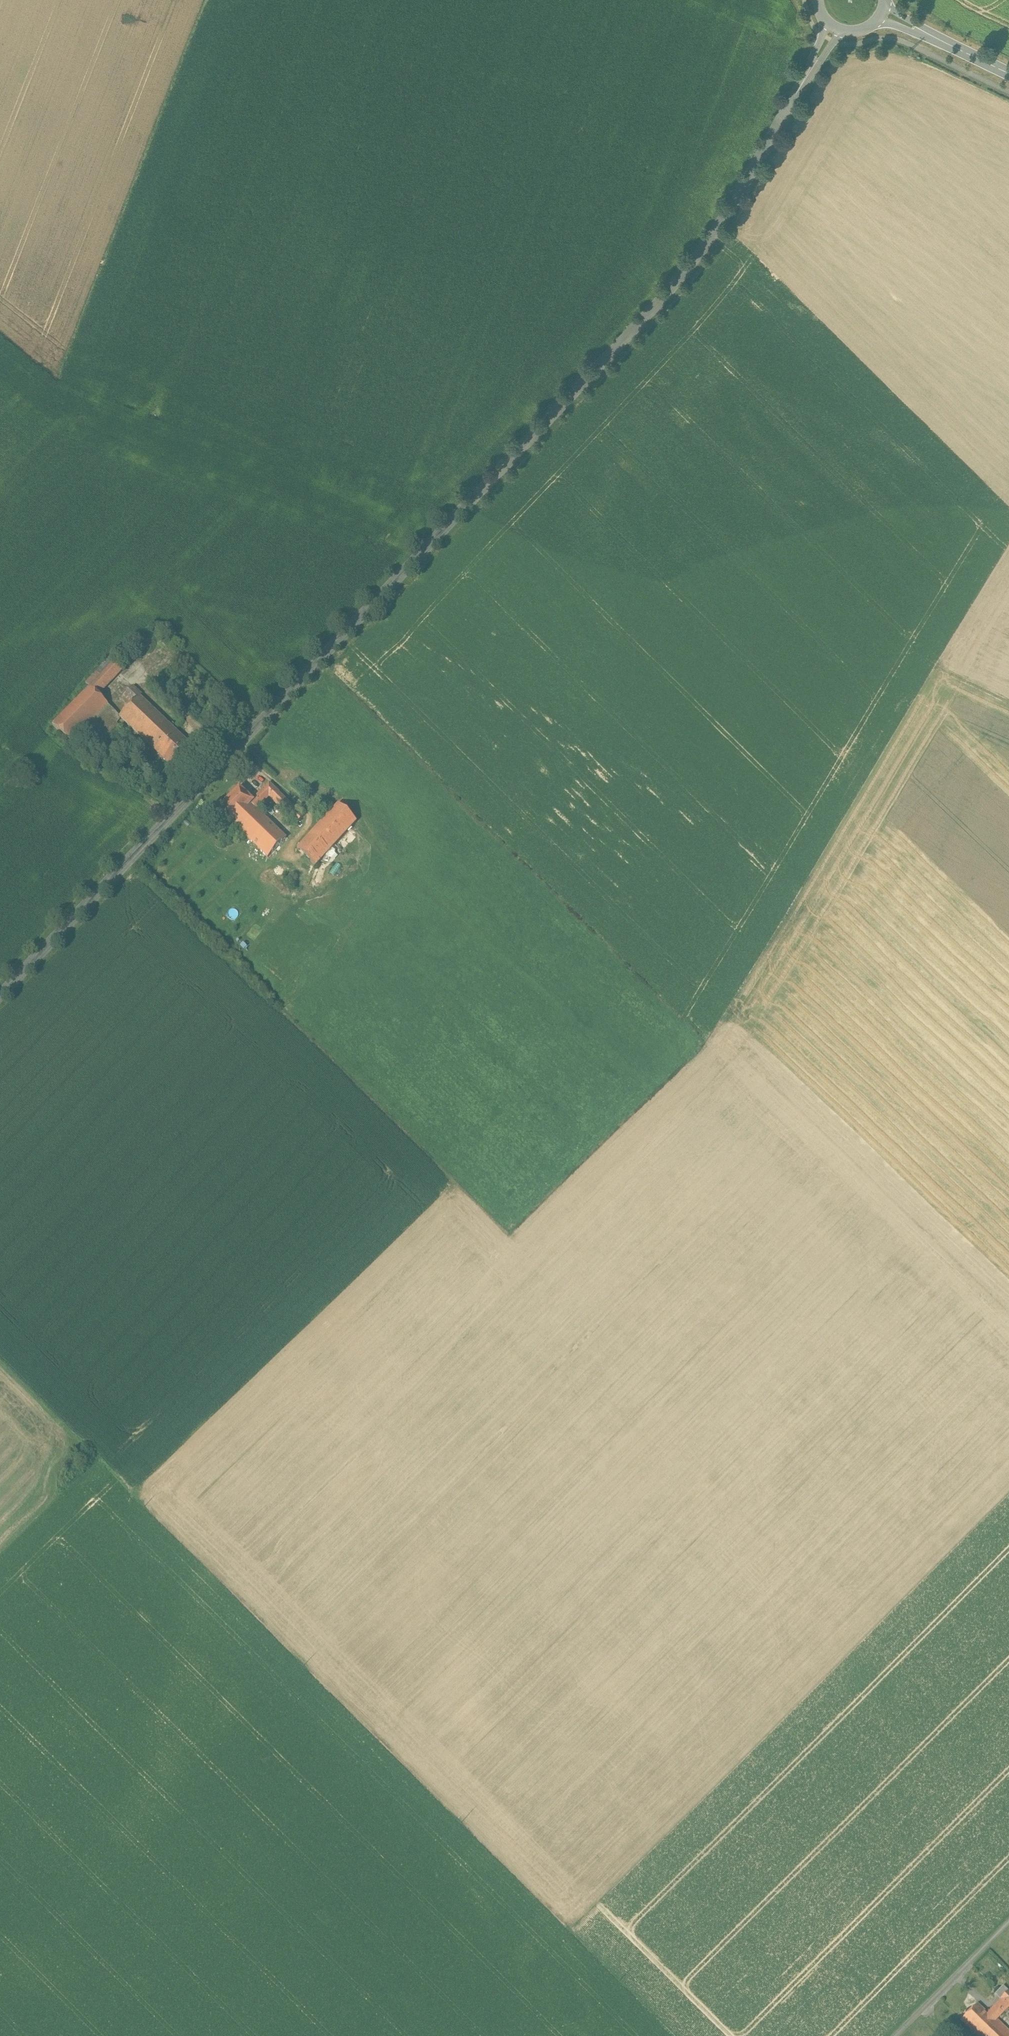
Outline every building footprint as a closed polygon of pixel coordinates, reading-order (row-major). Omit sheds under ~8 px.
[(122,671),(109,658),(99,669),(112,682),(122,671)] [(112,682),(99,669),(85,683),(90,687),(99,695),(112,682)] [(134,686),(124,696),(132,704),(140,696),(141,696),(143,694),(134,686)] [(90,687),(53,725),(72,743),(82,731),(89,725),(108,705),(99,695),(90,687)] [(141,696),(140,696),(132,704),(121,716),(120,717),(121,718),(154,750),(174,729),(172,727),(175,724),(173,723),(171,725),(141,696)] [(121,716),(108,705),(89,725),(102,738),(96,744),(92,748),(97,753),(122,728),(117,723),(121,718),(120,717),(121,716)] [(102,738),(89,725),(82,731),(96,744),(102,738)] [(194,748),(174,729),(154,750),(174,769),(194,748)] [(270,783),(253,801),(232,823),(268,858),(287,838),(257,809),(269,797),(297,824),(304,816),(270,783)] [(240,789),(217,812),(230,825),(232,823),(253,801),(240,789)] [(338,804),(297,848),(316,866),(357,821),(338,804)] [(1003,1985),(995,1994),(1000,1999),(1008,1991),(1003,1985)] [(1008,1991),(1000,1999),(1000,2000),(988,2013),(994,2019),(995,2018),(997,2020),(1008,2008),(1008,1991)] [(988,2013),(978,2003),(961,2020),(977,2035),(994,2019),(988,2013)] [(995,2018),(994,2019),(977,2035),(1008,2035),(1008,2032),(997,2020),(995,2018)]
